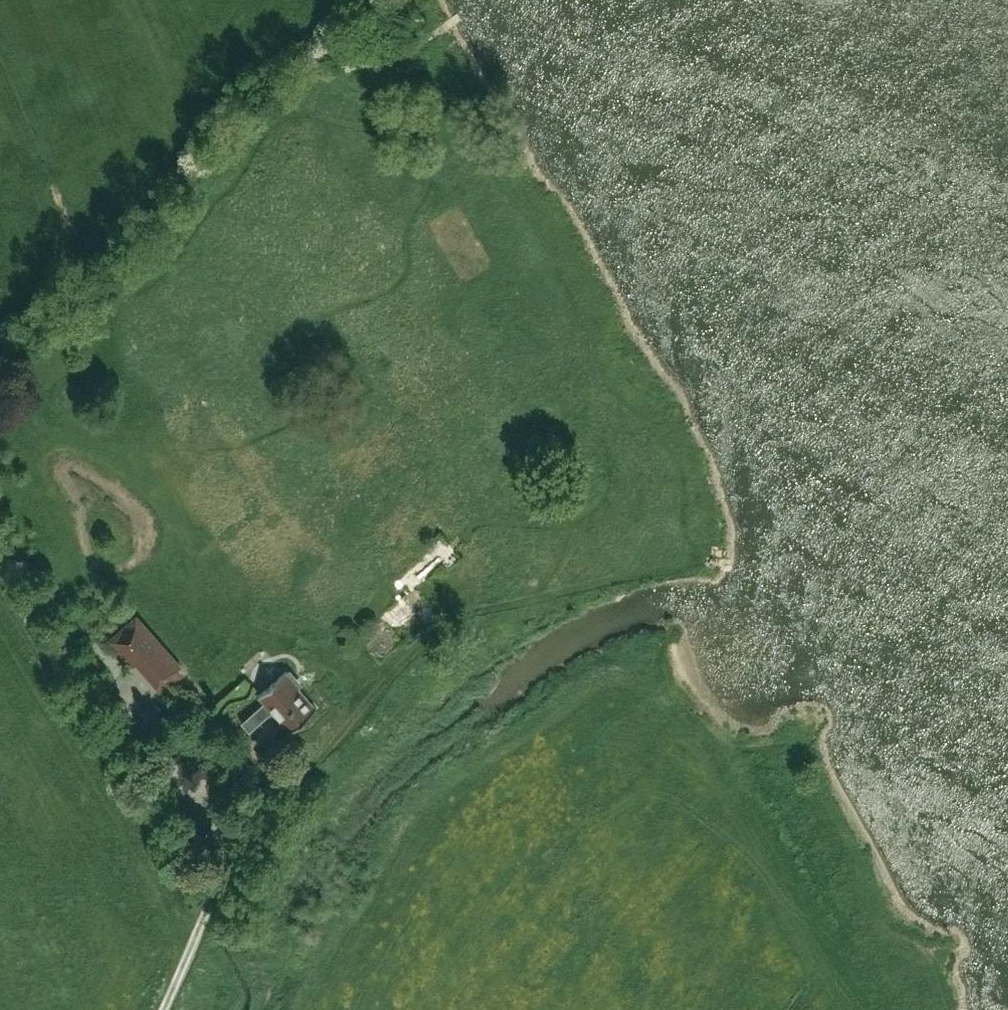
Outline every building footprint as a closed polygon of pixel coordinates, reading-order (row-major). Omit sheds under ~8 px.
[(440,537),(424,548),(439,570),(465,552),(455,538),(445,545),(440,537)] [(148,629),(122,652),(133,664),(134,663),(131,661),(135,658),(161,689),(179,673),(176,669),(180,665),(148,629)] [(265,702),(242,722),(249,730),(272,710),(291,732),(316,708),(285,671),(259,695),(265,702)]
